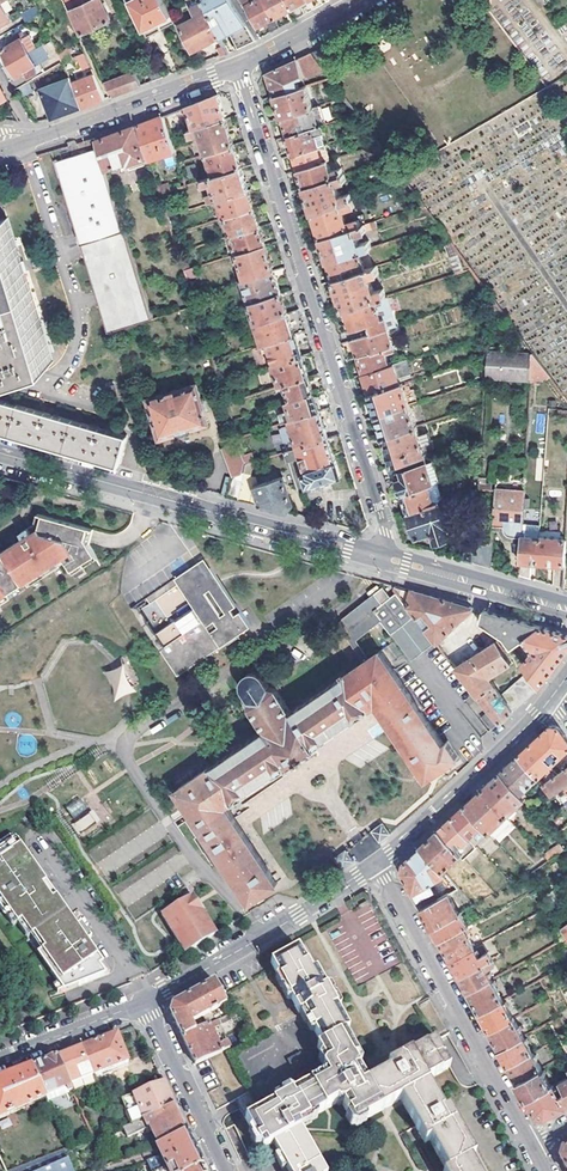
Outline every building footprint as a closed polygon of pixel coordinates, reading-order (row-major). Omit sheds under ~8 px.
[(101,0),(67,0),(82,32),(110,19),(101,0)] [(163,0),(133,0),(125,4),(134,22),(140,19),(148,35),(172,23),(174,22),(163,0)] [(220,36),(230,31),(238,48),(240,47),(256,40),(233,3),(232,0),(203,0),(202,1),(220,36)] [(264,0),(239,0),(238,0),(243,8),(245,7),(257,29),(267,23),(272,32),(279,28),(274,19),(264,0)] [(288,0),(264,0),(274,19),(293,9),(288,0)] [(309,0),(288,0),(293,9),(297,18),(306,13),(301,4),(309,0)] [(309,0),(314,8),(323,3),(321,0),(309,0)] [(220,36),(202,1),(191,7),(196,17),(179,26),(192,50),(215,38),(220,47),(216,49),(220,56),(229,52),(220,36)] [(0,3),(0,27),(10,21),(0,3)] [(20,12),(25,21),(39,12),(35,3),(20,12)] [(2,50),(9,63),(28,52),(20,39),(24,37),(21,32),(10,38),(7,40),(9,42),(10,45),(2,50)] [(49,40),(42,44),(49,56),(39,62),(42,67),(59,57),(49,40)] [(28,52),(9,63),(16,76),(25,72),(27,74),(29,77),(39,71),(35,64),(39,62),(49,56),(42,44),(28,52)] [(312,52),(322,67),(331,60),(322,47),(312,52)] [(66,48),(57,52),(59,57),(62,63),(71,59),(66,48)] [(91,66),(84,52),(80,55),(81,57),(79,58),(84,69),(91,66)] [(325,70),(322,67),(312,52),(298,59),(304,77),(325,70)] [(155,58),(144,63),(152,81),(153,81),(163,77),(155,58)] [(304,77),(298,59),(267,73),(275,96),(301,88),(298,80),(304,77)] [(64,68),(62,63),(36,78),(39,83),(64,68)] [(105,83),(111,96),(141,85),(135,72),(105,83)] [(106,99),(94,74),(71,83),(82,107),(87,106),(105,99),(106,99)] [(82,107),(71,83),(69,78),(40,89),(52,118),(66,113),(82,107)] [(19,87),(23,96),(32,92),(28,83),(19,87)] [(281,117),(314,107),(307,86),(301,88),(275,96),(281,117)] [(194,129),(226,119),(218,95),(187,107),(194,129)] [(319,105),(314,107),(281,117),(287,136),(324,124),(326,124),(319,105)] [(151,121),(139,125),(145,142),(150,159),(175,151),(163,116),(151,121)] [(206,153),(234,145),(226,119),(194,129),(188,131),(190,137),(200,134),(206,153)] [(293,154),(318,146),(324,144),(326,144),(322,132),(326,131),(324,124),(287,136),(293,154)] [(98,149),(104,168),(120,162),(122,170),(146,163),(140,144),(145,142),(139,125),(110,136),(96,142),(98,149)] [(318,146),(321,156),(328,154),(324,144),(318,146)] [(241,167),(234,145),(206,153),(214,176),(241,167)] [(298,170),(323,162),(321,156),(318,146),(293,154),(298,170)] [(58,160),(55,161),(109,332),(153,319),(104,168),(98,149),(59,161),(58,160)] [(328,160),(323,162),(298,170),(304,187),(343,174),(344,173),(342,167),(332,171),(328,160)] [(249,190),(241,167),(214,176),(201,180),(203,186),(212,183),(215,193),(206,196),(208,203),(215,201),(217,200),(249,190)] [(345,180),(343,174),(304,187),(311,211),(351,198),(349,192),(339,196),(335,183),(345,180)] [(160,193),(171,189),(169,182),(158,186),(160,193)] [(255,208),(249,190),(217,200),(223,218),(225,217),(255,208)] [(356,197),(351,198),(311,211),(320,238),(361,225),(359,217),(346,220),(343,209),(355,205),(354,201),(357,200),(356,197)] [(261,227),(255,208),(225,217),(231,236),(261,227)] [(12,375),(53,362),(23,268),(7,219),(0,221),(0,336),(12,375)] [(378,227),(376,220),(364,224),(367,230),(378,227)] [(328,262),(360,251),(372,247),(369,240),(359,243),(356,234),(367,230),(364,224),(361,225),(320,238),(328,262)] [(267,245),(261,227),(231,236),(237,254),(239,254),(267,245)] [(239,254),(247,278),(275,269),(267,245),(239,254)] [(333,280),(365,269),(360,251),(328,262),(333,280)] [(365,269),(333,280),(343,310),(375,299),(386,296),(383,288),(373,291),(368,276),(378,273),(376,266),(365,269)] [(185,271),(187,279),(198,276),(195,267),(185,271)] [(250,302),(282,293),(275,269),(247,278),(243,280),(250,302)] [(288,313),(282,293),(250,302),(257,323),(288,313)] [(343,310),(350,331),(368,325),(371,334),(388,328),(389,328),(385,317),(381,319),(375,299),(343,310)] [(295,333),(288,313),(257,323),(263,343),(295,333)] [(350,331),(353,340),(371,334),(368,325),(350,331)] [(358,357),(394,346),(388,328),(371,334),(353,340),(358,357)] [(275,363),(302,355),(295,333),(263,343),(259,345),(263,357),(272,355),(275,363)] [(364,374),(397,363),(396,361),(392,362),(389,351),(395,350),(394,346),(358,357),(364,374)] [(531,354),(488,352),(486,378),(529,380),(531,354)] [(532,355),(531,381),(550,376),(532,353),(532,355)] [(280,385),(309,376),(302,355),(275,363),(274,364),(280,385)] [(370,394),(400,385),(398,378),(411,374),(407,360),(397,363),(364,374),(370,394)] [(315,394),(309,376),(280,385),(286,403),(287,403),(315,394)] [(196,384),(148,399),(159,437),(178,431),(180,433),(190,430),(190,428),(208,422),(196,384)] [(377,415),(410,405),(403,384),(400,385),(370,394),(377,415)] [(104,388),(108,399),(117,396),(113,385),(104,388)] [(290,420),(320,411),(322,410),(318,399),(316,400),(315,394),(287,403),(289,411),(279,414),(282,423),(290,420)] [(118,466),(127,435),(108,430),(50,414),(0,399),(0,434),(118,466)] [(384,437),(417,426),(410,405),(377,415),(384,437)] [(299,448),(329,438),(320,411),(290,420),(299,448)] [(425,454),(417,426),(384,437),(393,465),(399,463),(424,455),(425,454)] [(286,429),(270,433),(273,446),(289,442),(286,429)] [(286,452),(289,461),(303,457),(308,473),(304,475),(307,487),(311,485),(311,487),(341,477),(329,438),(299,448),(286,452)] [(244,455),(239,441),(221,448),(232,477),(227,496),(239,499),(243,479),(247,465),(244,455)] [(283,477),(286,487),(296,484),(294,478),(289,461),(286,452),(255,462),(247,465),(243,479),(250,481),(249,485),(254,487),(283,477)] [(252,452),(244,455),(247,465),(255,462),(252,452)] [(424,455),(399,463),(404,478),(398,480),(402,494),(433,483),(424,455)] [(303,457),(289,461),(294,478),(304,475),(308,473),(303,457)] [(243,479),(239,499),(265,506),(286,512),(291,503),(286,487),(283,477),(254,487),(249,485),(250,481),(243,479)] [(408,512),(438,502),(444,500),(438,482),(433,483),(402,494),(408,512)] [(522,537),(522,528),(524,492),(495,491),(493,526),(503,527),(503,529),(505,532),(508,535),(511,536),(522,537)] [(441,513),(438,502),(408,512),(416,537),(426,534),(429,541),(434,539),(435,542),(449,537),(445,523),(448,522),(445,511),(441,513)] [(39,527),(42,515),(31,512),(28,524),(39,527)] [(68,561),(75,570),(96,556),(86,543),(90,529),(42,515),(39,527),(28,524),(26,525),(16,532),(19,537),(0,550),(0,605),(68,561)] [(532,563),(538,563),(540,538),(525,537),(526,528),(522,528),(522,537),(519,576),(527,578),(531,579),(532,563)] [(540,538),(538,563),(565,565),(566,539),(540,538)] [(464,560),(490,568),(492,543),(474,543),(474,553),(468,552),(464,553),(464,560)] [(204,558),(188,568),(194,576),(204,570),(209,577),(204,580),(225,611),(235,604),(204,558)] [(188,568),(160,588),(164,594),(178,584),(195,607),(153,637),(180,675),(250,626),(235,604),(225,611),(204,580),(209,577),(204,570),(194,576),(188,568)] [(563,588),(564,569),(554,568),(553,586),(563,588)] [(394,589),(397,593),(436,642),(460,620),(474,607),(456,602),(424,593),(396,585),(394,589)] [(414,660),(436,642),(397,593),(392,596),(385,587),(338,623),(364,661),(346,674),(344,672),(341,673),(343,676),(292,711),(276,689),(269,688),(263,679),(260,675),(256,673),(251,673),(247,674),(244,677),(242,682),(242,687),(244,691),(251,699),(250,707),(265,730),(176,792),(252,902),(279,884),(227,807),(234,802),(235,803),(275,775),(276,776),(289,767),(290,768),(316,750),(315,749),(329,740),(328,738),(370,710),(368,708),(375,704),(426,778),(459,756),(448,741),(444,743),(381,651),(398,640),(414,660)] [(164,594),(160,588),(145,598),(149,604),(164,594)] [(523,639),(541,625),(528,622),(509,617),(502,615),(484,610),(480,622),(503,638),(511,648),(523,639)] [(523,665),(528,671),(539,687),(545,679),(557,664),(566,651),(566,633),(549,628),(541,625),(523,639),(533,651),(523,665)] [(490,709),(500,721),(527,698),(539,687),(528,671),(502,695),(489,677),(511,663),(497,641),(489,646),(472,656),(466,660),(456,666),(490,709)] [(500,721),(490,709),(481,716),(491,729),(500,721)] [(537,778),(546,769),(548,771),(551,769),(554,767),(552,764),(566,750),(566,738),(558,726),(554,726),(549,726),(533,741),(517,756),(537,778)] [(504,768),(500,772),(519,794),(522,792),(524,794),(527,791),(525,789),(537,778),(517,756),(504,768)] [(542,783),(551,793),(565,783),(566,782),(566,767),(542,783)] [(492,780),(481,789),(508,817),(511,815),(509,812),(524,798),(519,794),(500,772),(492,780)] [(508,817),(481,789),(474,796),(464,805),(482,824),(488,831),(502,819),(504,821),(508,817)] [(74,818),(86,808),(78,798),(66,808),(74,818)] [(462,808),(451,818),(469,837),(482,824),(464,805),(462,808)] [(77,834),(100,823),(94,811),(71,823),(77,834)] [(449,820),(438,830),(460,855),(464,859),(477,846),(469,837),(451,818),(449,820)] [(372,831),(380,842),(391,834),(383,823),(372,831)] [(431,837),(421,846),(443,871),(460,855),(438,830),(431,837)] [(109,974),(21,833),(0,846),(0,889),(5,896),(19,919),(23,917),(33,932),(34,932),(44,946),(42,947),(61,977),(57,980),(63,989),(109,974)] [(443,871),(421,846),(418,849),(403,863),(402,872),(421,908),(448,893),(458,888),(443,871)] [(346,850),(335,858),(343,869),(354,861),(346,850)] [(470,1160),(475,1157),(449,1111),(444,1113),(426,1081),(451,1067),(436,1041),(450,1033),(372,892),(364,891),(292,936),(299,948),(272,962),(319,1057),(236,1100),(262,1150),(274,1145),(287,1170),(476,1170),(470,1160)] [(427,917),(432,927),(459,913),(448,893),(421,908),(427,917)] [(19,919),(5,896),(0,899),(15,922),(19,919)] [(192,897),(162,915),(185,952),(215,933),(192,897)] [(437,937),(439,940),(462,928),(467,925),(460,912),(459,913),(432,927),(437,937)] [(23,917),(19,919),(57,980),(61,977),(42,947),(44,946),(34,932),(33,932),(23,917)] [(462,928),(439,940),(441,944),(450,960),(473,948),(462,928)] [(483,943),(473,948),(475,950),(477,949),(479,953),(477,954),(478,957),(488,952),(483,943)] [(452,964),(459,976),(491,958),(488,952),(478,957),(477,954),(479,953),(477,949),(475,950),(473,948),(450,960),(452,964)] [(465,987),(467,992),(491,979),(490,977),(492,976),(489,972),(487,973),(486,971),(495,966),(491,958),(459,976),(465,987)] [(491,979),(467,992),(470,996),(479,1013),(502,1000),(494,986),(497,984),(495,981),(492,982),(491,979)] [(226,1003),(215,981),(186,997),(173,1004),(170,1012),(181,1036),(195,1030),(192,1023),(226,1003)] [(502,1000),(479,1013),(482,1017),(489,1031),(513,1019),(506,1007),(508,1006),(506,1002),(504,1003),(502,1000)] [(231,1014),(220,1019),(222,1024),(234,1018),(231,1014)] [(514,1018),(513,1019),(489,1031),(497,1045),(499,1049),(524,1036),(522,1033),(524,1033),(522,1029),(520,1030),(514,1018)] [(194,1064),(229,1048),(226,1040),(219,1043),(212,1028),(222,1024),(220,1019),(195,1030),(181,1036),(188,1050),(194,1064)] [(117,1033),(80,1047),(91,1075),(128,1061),(117,1033)] [(501,1053),(508,1066),(533,1053),(527,1043),(529,1042),(527,1038),(525,1039),(524,1036),(499,1049),(501,1053)] [(77,1048),(57,1056),(69,1085),(71,1089),(93,1080),(91,1075),(80,1047),(77,1048)] [(510,1070),(517,1082),(541,1068),(536,1059),(538,1058),(536,1055),(534,1056),(533,1053),(508,1066),(510,1070)] [(52,1058),(31,1066),(44,1095),(69,1085),(57,1056),(52,1058)] [(0,1078),(0,1117),(45,1097),(44,1095),(31,1066),(11,1074),(0,1078)] [(519,1085),(527,1099),(551,1086),(545,1074),(546,1073),(545,1070),(543,1071),(541,1068),(517,1082),(519,1085)] [(558,1082),(561,1088),(557,1090),(558,1092),(557,1092),(565,1107),(566,1105),(566,1078),(558,1082)] [(175,1105),(164,1081),(119,1099),(129,1124),(142,1118),(175,1105)] [(551,1086),(527,1099),(528,1103),(535,1115),(545,1117),(565,1107),(557,1092),(558,1092),(557,1090),(556,1087),(555,1088),(553,1085),(551,1086)] [(175,1105),(142,1118),(147,1128),(149,1126),(158,1146),(188,1132),(181,1118),(175,1105)] [(0,1120),(0,1125),(2,1129),(12,1125),(9,1117),(0,1120)] [(203,1164),(192,1141),(188,1132),(158,1146),(157,1146),(161,1155),(166,1167),(158,1170),(188,1170),(203,1164)] [(566,1146),(561,1149),(559,1157),(566,1170),(566,1145),(566,1146)] [(72,1170),(82,1170),(69,1148),(67,1149),(61,1151),(72,1170)] [(12,1170),(72,1170),(61,1151),(12,1170)]
